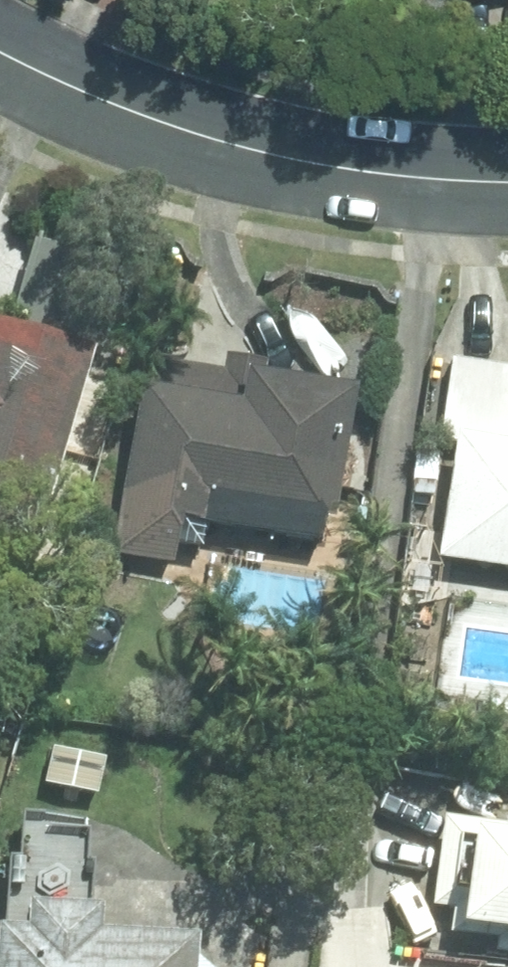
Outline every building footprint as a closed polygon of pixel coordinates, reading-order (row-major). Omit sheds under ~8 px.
[(128,258),(41,231),(16,314),(0,309),(0,557),(33,567),(128,258)] [(186,512),(324,534),(328,512),(339,513),(360,378),(272,364),(274,354),(225,346),(222,363),(143,351),(130,434),(135,436),(118,551),(178,561),(186,512)] [(455,357),(441,440),(456,441),(437,559),(507,570),(507,365),(455,357)] [(450,808),(438,900),(460,903),(457,926),(503,932),(501,947),(507,948),(507,816),(450,808)] [(108,894),(33,891),(31,916),(0,916),(0,966),(201,966),(203,924),(107,920),(108,894)]
